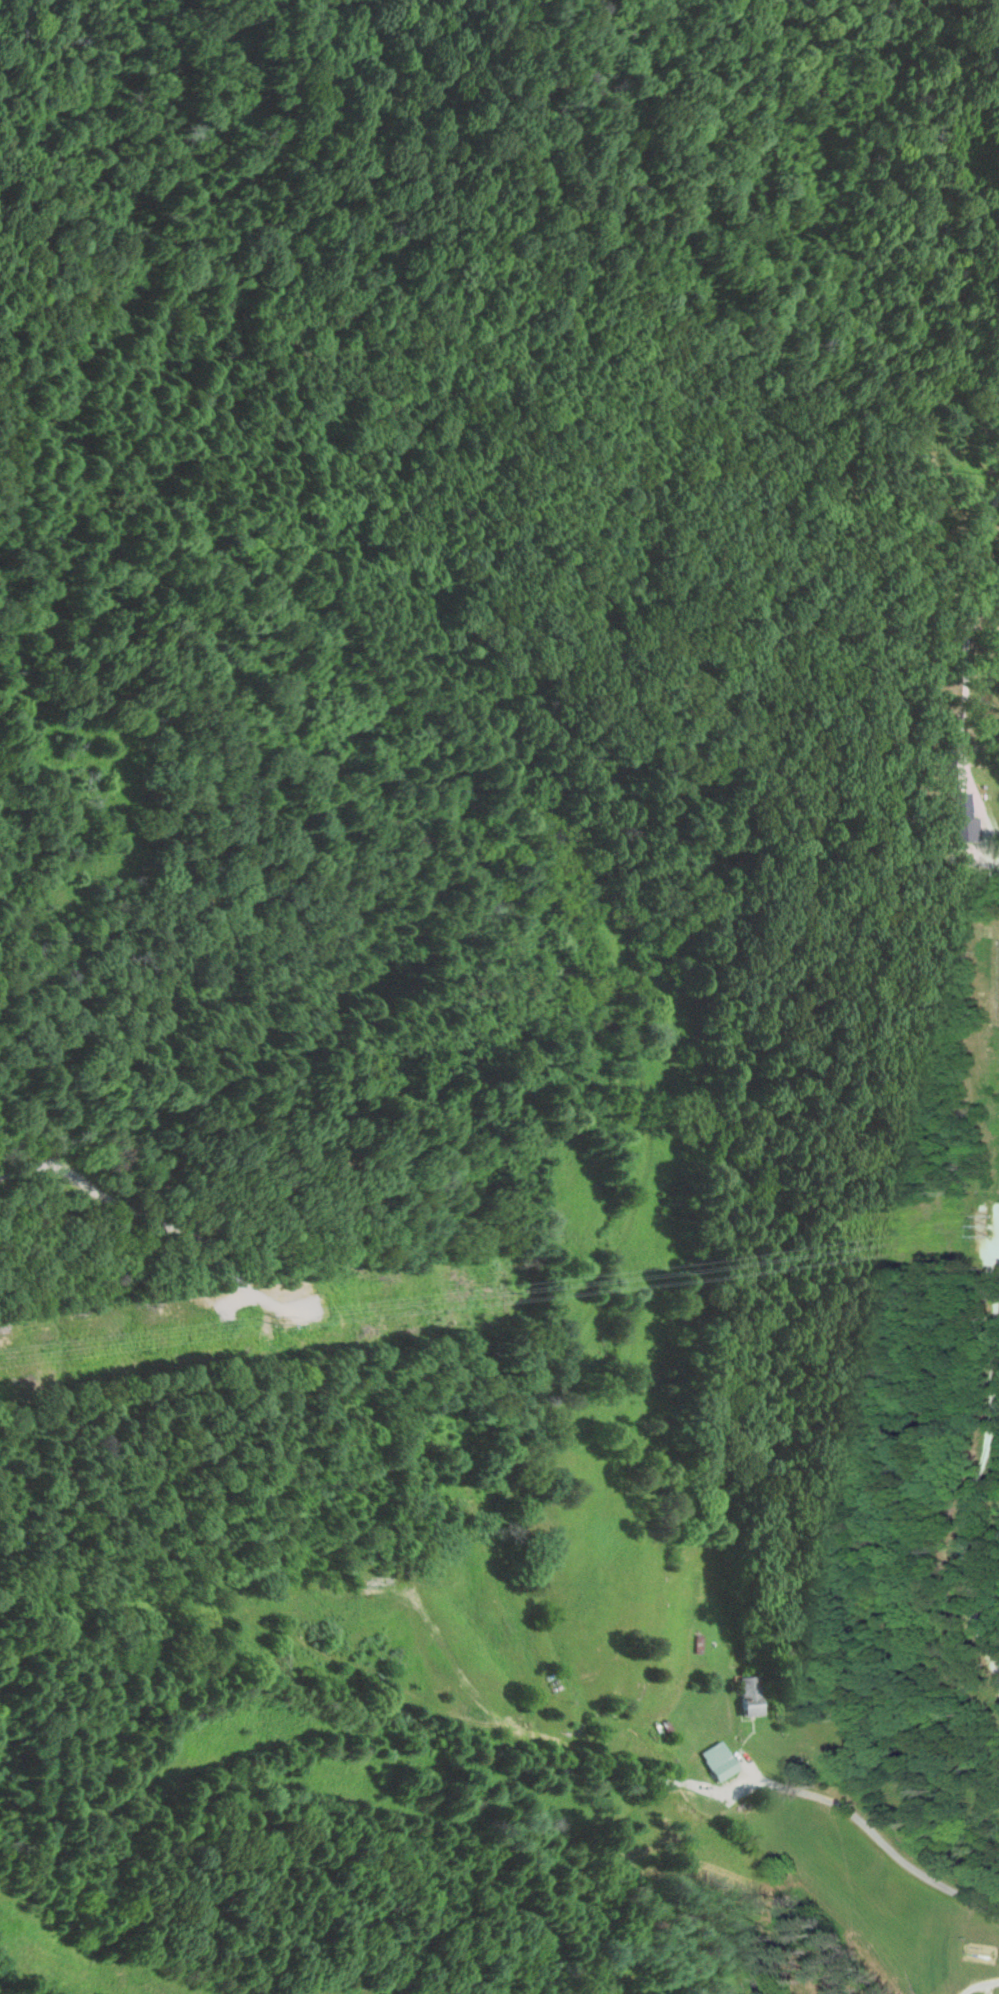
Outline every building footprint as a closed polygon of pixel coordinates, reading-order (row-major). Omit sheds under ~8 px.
[(743,1677),(744,1717),(764,1717),(763,1676),(743,1677)] [(702,1755),(720,1783),(741,1769),(722,1741),(702,1755)]
